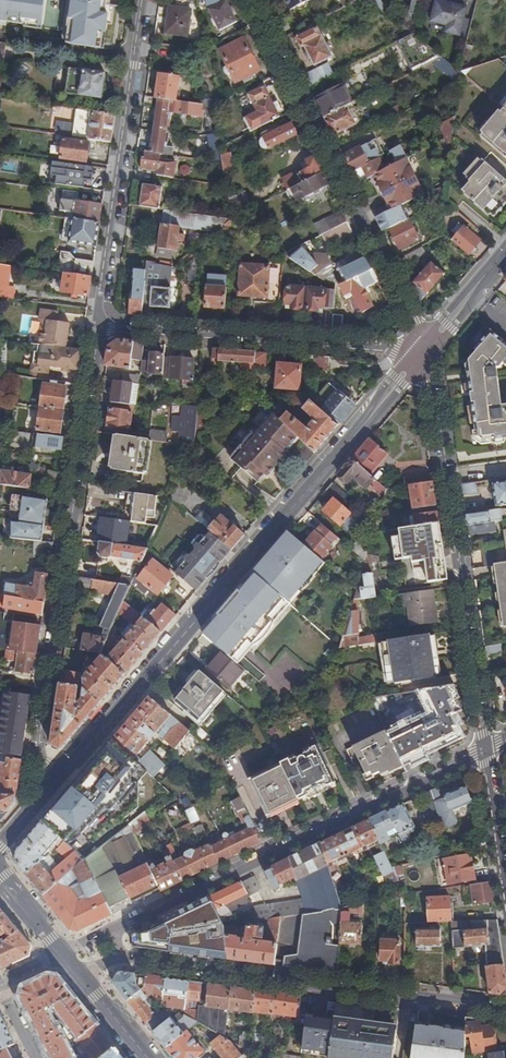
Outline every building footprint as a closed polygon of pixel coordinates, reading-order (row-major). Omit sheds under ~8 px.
[(41,26),(45,0),(0,0),(0,20),(41,26)] [(62,38),(67,39),(67,43),(103,48),(104,44),(114,46),(120,6),(109,5),(110,0),(67,0),(62,38)] [(210,12),(219,30),(237,22),(226,0),(206,0),(210,12)] [(290,9),(294,7),(300,9),(305,6),(307,0),(308,0),(285,0),(290,9)] [(356,0),(367,9),(373,2),(370,0),(357,0),(356,0)] [(442,24),(446,25),(445,32),(460,35),(466,7),(448,3),(437,0),(436,0),(430,21),(442,24)] [(167,17),(171,18),(169,33),(187,36),(191,9),(169,6),(167,17)] [(314,65),(332,56),(317,27),(296,38),(301,47),(304,45),(314,65)] [(412,33),(398,41),(414,71),(434,61),(442,57),(436,52),(412,33)] [(243,38),(220,50),(236,83),(259,71),(243,38)] [(464,74),(442,57),(434,61),(459,80),(464,74)] [(322,66),(303,75),(308,86),(327,76),(322,66)] [(106,73),(70,68),(66,93),(101,98),(106,73)] [(159,73),(155,98),(157,98),(173,100),(176,101),(179,76),(159,73)] [(341,85),(315,98),(324,117),(346,106),(351,103),(341,85)] [(273,120),(280,116),(270,96),(269,96),(264,86),(248,94),(264,124),(271,120),(272,121),(273,121),(273,120)] [(155,98),(145,96),(144,104),(156,106),(157,98),(155,98)] [(157,98),(156,106),(154,127),(169,129),(171,112),(173,100),(157,98)] [(212,106),(176,101),(173,100),(171,112),(203,116),(203,112),(206,112),(206,118),(214,119),(212,106)] [(360,121),(351,103),(346,106),(355,124),(360,121)] [(387,120),(402,112),(398,105),(383,112),(387,120)] [(346,106),(324,117),(333,134),(355,124),(346,106)] [(504,109),(503,109),(474,143),(485,152),(487,151),(497,160),(496,161),(505,170),(505,107),(504,109)] [(111,142),(115,115),(76,109),(73,136),(111,142)] [(295,135),(297,135),(291,123),(263,137),(261,139),(259,141),(260,144),(260,146),(262,148),(264,149),(268,149),(295,135)] [(153,130),(152,140),(150,152),(166,154),(167,146),(169,132),(153,130)] [(306,141),(302,132),(297,135),(295,135),(300,144),(306,141)] [(219,147),(217,134),(208,134),(213,161),(222,162),(221,153),(219,147)] [(152,140),(139,138),(137,150),(142,151),(150,152),(152,140)] [(359,146),(344,155),(353,172),(371,163),(378,159),(385,154),(375,138),(360,147),(359,146)] [(61,158),(87,161),(89,142),(64,139),(61,158)] [(150,152),(142,151),(142,155),(145,155),(144,158),(142,158),(141,169),(158,171),(157,175),(162,176),(173,177),(175,162),(166,161),(167,154),(166,154),(150,152)] [(227,153),(221,153),(222,162),(223,170),(229,168),(227,153)] [(323,173),(315,156),(306,161),(309,169),(298,174),(297,171),(281,179),(287,191),(302,183),(323,173)] [(384,170),(378,159),(371,163),(377,174),(384,170)] [(465,179),(481,162),(477,159),(461,176),(465,179)] [(409,160),(372,177),(389,211),(400,206),(401,205),(403,208),(426,196),(409,160)] [(93,167),(54,161),(51,183),(83,187),(85,179),(92,180),(93,167)] [(482,161),(481,162),(465,179),(465,180),(468,183),(471,186),(465,193),(488,215),(490,213),(505,195),(505,182),(482,161)] [(371,163),(353,172),(358,184),(377,174),(371,163)] [(302,183),(287,191),(290,197),(295,195),(302,192),(304,196),(329,184),(323,173),(302,183)] [(471,186),(468,183),(461,190),(465,193),(471,186)] [(140,205),(159,208),(162,187),(143,184),(140,205)] [(100,222),(102,204),(77,200),(78,192),(62,190),(59,211),(66,212),(65,217),(72,218),(100,222)] [(445,202),(446,192),(439,191),(438,205),(445,202)] [(241,213),(252,208),(243,192),(228,200),(231,219),(236,216),(241,213)] [(490,213),(493,217),(505,203),(505,195),(490,213)] [(403,208),(401,205),(400,206),(389,211),(376,217),(382,231),(389,228),(408,219),(403,208)] [(217,230),(231,219),(163,209),(157,248),(164,249),(163,258),(175,260),(177,241),(183,241),(184,240),(185,237),(183,235),(179,234),(180,227),(214,232),(217,230)] [(347,221),(342,210),(315,224),(320,235),(322,234),(331,229),(347,221)] [(247,218),(241,213),(236,216),(243,223),(247,218)] [(96,246),(100,222),(72,218),(69,242),(96,246)] [(229,236),(231,219),(217,230),(229,236)] [(418,239),(408,219),(389,228),(399,249),(418,239)] [(352,229),(347,221),(331,229),(335,238),(352,229)] [(457,235),(464,227),(459,222),(452,230),(457,235)] [(30,244),(37,234),(26,227),(20,237),(30,244)] [(452,240),(468,254),(480,240),(464,227),(457,235),(452,240)] [(331,229),(322,234),(327,242),(335,238),(331,229)] [(422,245),(396,258),(400,266),(426,253),(422,245)] [(303,247),(290,258),(307,270),(314,275),(329,264),(330,263),(325,254),(315,254),(311,257),(303,247)] [(92,276),(94,262),(76,260),(70,252),(61,251),(58,271),(64,272),(92,276)] [(372,270),(366,258),(341,270),(347,281),(345,281),(346,283),(372,270)] [(169,288),(172,265),(147,262),(146,270),(141,315),(152,316),(153,307),(170,308),(172,288),(169,288)] [(410,286),(419,302),(426,294),(427,294),(445,274),(431,262),(410,286)] [(0,263),(0,297),(12,299),(14,286),(5,285),(8,264),(0,263)] [(279,303),(282,263),(271,263),(268,263),(268,266),(241,264),(238,295),(239,295),(239,301),(279,303)] [(329,264),(314,275),(325,282),(326,283),(336,277),(329,264)] [(130,314),(141,315),(146,270),(134,269),(130,314)] [(372,270),(346,283),(335,288),(333,288),(332,297),(343,291),(344,295),(351,291),(362,312),(372,307),(364,288),(378,281),(372,270)] [(89,296),(92,276),(64,272),(64,276),(57,275),(56,279),(51,278),(49,293),(75,297),(75,293),(89,296)] [(224,309),(227,276),(215,275),(215,286),(206,286),(205,307),(224,309)] [(215,286),(215,275),(207,275),(206,286),(215,286)] [(326,283),(325,282),(324,289),(308,288),(306,309),(318,310),(318,307),(323,307),(324,299),(332,300),(332,297),(333,288),(326,283)] [(302,309),(304,288),(287,286),(285,307),(302,309)] [(62,338),(67,339),(71,315),(57,313),(58,309),(41,307),(39,317),(43,318),(43,320),(41,322),(40,330),(41,332),(40,341),(61,345),(62,338)] [(333,314),(332,329),(342,330),(342,315),(333,314)] [(505,363),(505,343),(491,330),(475,349),(477,351),(470,360),(471,373),(472,373),(473,380),(468,380),(475,431),(478,430),(478,436),(483,440),(495,438),(496,440),(505,438),(505,404),(501,405),(496,367),(500,367),(503,362),(505,364),(505,363)] [(81,350),(81,348),(66,346),(61,345),(40,341),(35,341),(35,344),(59,347),(81,350)] [(108,348),(106,366),(130,369),(131,359),(138,360),(138,363),(142,364),(144,343),(117,341),(108,348)] [(59,347),(35,344),(34,349),(41,351),(39,362),(33,361),(30,377),(49,380),(50,366),(78,370),(81,350),(59,347)] [(255,351),(212,348),(210,363),(218,364),(219,361),(241,362),(241,372),(253,373),(253,369),(255,351)] [(267,352),(255,351),(253,369),(266,370),(267,352)] [(164,357),(164,354),(149,353),(148,374),(163,375),(164,357)] [(310,355),(309,370),(328,371),(329,357),(310,355)] [(163,375),(162,377),(192,380),(193,368),(196,369),(196,365),(193,365),(193,359),(164,357),(163,375)] [(301,365),(278,363),(276,388),(299,390),(301,365)] [(127,374),(126,382),(140,384),(141,376),(127,374)] [(65,395),(67,382),(52,380),(51,385),(44,384),(41,406),(63,409),(64,402),(66,403),(67,403),(68,402),(68,397),(68,396),(65,395)] [(114,380),(111,402),(112,402),(134,405),(136,405),(139,388),(140,384),(126,382),(114,380)] [(315,401),(341,423),(347,415),(354,406),(328,384),(315,401)] [(299,438),(314,453),(326,439),(338,425),(307,398),(298,405),(311,416),(314,417),(315,415),(317,417),(310,425),(308,424),(305,427),(307,429),(303,434),(301,432),(302,430),(302,427),(287,414),(281,421),(299,438)] [(179,411),(180,404),(160,401),(159,408),(179,411)] [(134,405),(112,402),(107,426),(130,429),(134,405)] [(181,427),(179,444),(194,446),(195,432),(197,412),(197,407),(183,405),(181,422),(178,422),(177,426),(181,427)] [(60,432),(63,409),(41,406),(38,430),(60,432)] [(197,412),(195,432),(205,428),(206,413),(197,412)] [(272,465),(299,438),(281,421),(274,414),(260,429),(258,427),(254,431),(250,428),(235,444),(240,448),(232,456),(252,477),(260,469),(259,469),(268,461),(272,465)] [(24,432),(12,430),(7,436),(6,444),(22,447),(24,432)] [(149,439),(150,439),(166,442),(168,433),(150,430),(149,439)] [(33,447),(35,433),(24,432),(22,447),(33,449),(33,447)] [(67,451),(69,438),(35,433),(33,447),(59,450),(67,451)] [(149,439),(118,435),(112,469),(144,474),(150,439),(149,439)] [(370,438),(352,459),(369,474),(387,453),(370,438)] [(240,448),(235,444),(227,452),(232,456),(240,448)] [(59,456),(59,450),(33,447),(33,449),(32,452),(59,456)] [(352,459),(339,475),(347,482),(352,476),(367,488),(367,487),(371,490),(373,489),(383,497),(385,489),(369,474),(352,459)] [(264,473),(272,465),(268,461),(259,469),(260,469),(262,471),(264,473)] [(62,483),(63,475),(39,468),(36,472),(41,476),(62,483)] [(255,479),(262,471),(260,469),(252,477),(255,479)] [(30,488),(32,475),(1,470),(0,478),(0,484),(4,485),(11,486),(30,488)] [(404,478),(405,486),(422,483),(421,476),(404,478)] [(422,483),(405,486),(406,489),(409,489),(412,509),(436,505),(433,481),(422,483)] [(505,504),(505,481),(493,483),(496,506),(505,504)] [(178,482),(170,498),(183,508),(191,493),(178,482)] [(477,492),(476,482),(461,484),(462,494),(477,492)] [(331,484),(325,491),(334,498),(340,504),(346,498),(331,484)] [(137,493),(133,522),(148,524),(149,517),(155,518),(159,497),(137,493)] [(11,538),(35,540),(39,541),(40,533),(43,533),(48,500),(22,496),(19,521),(11,520),(11,538)] [(340,504),(334,498),(323,511),(340,525),(351,513),(340,504)] [(501,514),(500,508),(465,514),(467,525),(469,525),(470,535),(497,531),(496,520),(502,519),(501,514)] [(378,512),(376,521),(393,519),(392,510),(378,512)] [(194,518),(207,529),(231,550),(244,535),(221,515),(217,519),(213,515),(211,517),(205,511),(200,512),(194,518)] [(413,515),(414,526),(438,522),(437,512),(413,515)] [(84,515),(81,540),(100,543),(146,550),(147,550),(158,526),(148,524),(133,522),(84,515)] [(423,583),(447,579),(438,522),(414,526),(410,526),(394,529),(395,536),(415,533),(416,537),(425,535),(429,566),(425,567),(408,566),(403,567),(404,573),(422,571),(423,583)] [(171,570),(196,591),(209,577),(206,575),(213,567),(216,568),(231,550),(207,529),(171,570)] [(315,532),(304,545),(321,559),(331,546),(315,532)] [(273,555),(256,575),(230,605),(205,635),(221,649),(224,652),(238,664),(250,649),(254,648),(257,646),(261,643),(264,640),(267,637),(269,633),(272,629),(273,624),(274,622),(283,611),(289,604),(287,602),(298,587),(296,585),(308,570),(311,573),(321,560),(321,559),(304,545),(291,534),(273,555)] [(52,553),(53,542),(42,541),(39,541),(35,540),(33,552),(52,553)] [(356,541),(350,548),(353,551),(365,560),(366,553),(367,551),(356,541)] [(146,550),(100,543),(98,554),(101,557),(109,559),(110,557),(141,562),(147,550),(146,550)] [(365,560),(353,551),(348,557),(362,568),(365,560)] [(483,554),(485,566),(496,565),(498,564),(496,552),(483,554)] [(298,587),(287,602),(289,604),(301,590),(303,589),(306,587),(308,585),(311,581),(313,578),(314,575),(321,566),(324,562),(321,560),(311,573),(308,570),(296,585),(298,587)] [(157,593),(158,594),(172,576),(152,561),(139,579),(157,593)] [(206,575),(209,577),(216,568),(213,567),(206,575)] [(49,575),(37,573),(35,582),(33,582),(30,585),(30,586),(29,586),(28,587),(9,583),(7,584),(7,588),(0,587),(0,595),(44,602),(49,575)] [(353,600),(358,599),(362,598),(371,597),(376,597),(372,573),(363,574),(363,575),(364,587),(356,588),(356,590),(353,600)] [(121,574),(118,583),(131,585),(133,579),(134,577),(121,574)] [(105,629),(110,631),(110,629),(118,612),(123,601),(131,585),(118,583),(75,577),(73,588),(114,595),(101,626),(105,629)] [(131,585),(136,588),(151,599),(157,593),(139,579),(137,578),(136,580),(133,579),(131,585)] [(131,585),(123,601),(128,605),(136,588),(131,585)] [(436,621),(432,589),(403,593),(405,605),(407,605),(410,624),(436,621)] [(403,593),(400,593),(405,625),(410,624),(407,605),(405,605),(403,593)] [(44,602),(0,595),(0,607),(43,615),(44,602)] [(340,648),(376,642),(375,636),(359,639),(357,637),(357,634),(358,633),(358,599),(353,600),(340,648)] [(110,631),(100,653),(103,655),(125,675),(161,633),(143,617),(128,605),(123,601),(118,612),(136,626),(112,653),(108,650),(116,632),(110,629),(110,631)] [(143,617),(161,633),(176,616),(161,604),(156,611),(154,610),(152,613),(149,610),(143,617)] [(8,649),(37,654),(41,626),(4,620),(5,612),(0,611),(0,648),(8,649)] [(83,650),(98,652),(100,653),(110,631),(105,629),(104,634),(103,638),(85,635),(83,650)] [(388,683),(394,682),(395,684),(435,678),(429,635),(415,636),(388,640),(388,641),(383,642),(388,683)] [(485,647),(486,654),(500,651),(503,647),(503,643),(485,647)] [(34,673),(37,654),(8,649),(6,660),(17,661),(16,671),(34,673)] [(224,652),(221,649),(208,665),(211,667),(224,652)] [(224,652),(211,667),(231,683),(243,668),(238,664),(224,652)] [(83,678),(84,689),(101,703),(125,675),(103,655),(83,678)] [(182,667),(187,662),(182,657),(177,663),(182,667)] [(257,658),(248,670),(260,680),(269,669),(257,658)] [(224,691),(199,671),(193,679),(200,684),(197,688),(190,682),(183,690),(183,691),(176,699),(175,701),(185,710),(198,721),(208,710),(224,691)] [(79,687),(81,674),(62,672),(51,745),(61,749),(101,703),(84,689),(82,699),(78,703),(77,703),(79,687)] [(200,684),(193,679),(190,682),(197,688),(200,684)] [(401,761),(406,771),(414,768),(413,765),(427,759),(425,756),(437,750),(462,738),(466,736),(461,725),(464,724),(459,712),(462,710),(456,699),(460,697),(454,686),(419,691),(430,715),(389,735),(401,761)] [(183,691),(183,690),(180,688),(173,696),(176,699),(183,691)] [(29,709),(31,695),(6,691),(4,705),(29,709)] [(112,739),(126,752),(133,758),(137,754),(156,732),(165,722),(173,729),(164,739),(175,749),(191,731),(172,714),(171,715),(149,696),(112,739)] [(29,709),(4,705),(0,731),(0,738),(2,738),(0,753),(22,755),(29,709)] [(211,713),(208,710),(198,721),(185,710),(183,712),(199,726),(211,713)] [(165,722),(156,732),(164,739),(173,729),(165,722)] [(388,767),(401,761),(389,735),(386,730),(353,746),(366,773),(371,771),(373,775),(380,771),(388,767)] [(462,738),(437,750),(439,753),(464,740),(462,738)] [(322,786),(334,780),(317,745),(310,748),(311,750),(305,753),(304,754),(309,764),(302,767),(297,757),(296,757),(290,760),(289,759),(280,763),(281,764),(282,766),(298,798),(311,791),(311,788),(306,777),(312,774),(317,785),(322,786)] [(142,766),(153,777),(166,763),(150,748),(141,758),(137,754),(133,758),(139,763),(142,766)] [(329,766),(337,763),(331,748),(323,752),(329,766)] [(22,761),(8,759),(8,764),(1,763),(0,770),(0,820),(15,803),(22,761)] [(249,780),(250,782),(282,766),(281,764),(249,780)] [(250,782),(266,815),(289,804),(298,799),(298,798),(282,766),(250,782)] [(390,772),(388,767),(380,771),(382,775),(390,772)] [(298,799),(298,800),(306,796),(307,797),(311,798),(317,795),(320,796),(320,793),(327,790),(329,786),(328,785),(335,782),(334,780),(322,786),(317,785),(312,774),(306,777),(311,788),(311,791),(298,798),(298,799)] [(436,787),(431,789),(443,829),(456,824),(457,820),(453,811),(473,802),(466,786),(443,795),(444,799),(442,800),(436,787)] [(203,847),(217,863),(262,841),(240,796),(231,801),(242,823),(246,821),(249,827),(230,837),(228,834),(226,833),(225,833),(224,833),(223,835),(223,837),(219,839),(221,842),(212,846),(210,844),(203,847)] [(268,819),(300,803),(298,800),(298,799),(289,804),(266,815),(268,819)] [(404,802),(388,810),(393,822),(396,827),(403,842),(409,839),(410,835),(409,832),(414,830),(414,827),(415,826),(404,802)] [(185,811),(180,803),(175,806),(181,818),(187,816),(185,811)] [(195,808),(188,811),(194,823),(200,821),(195,808)] [(388,810),(369,820),(380,843),(390,838),(387,832),(385,827),(393,822),(388,810)] [(139,818),(129,826),(135,838),(155,828),(153,825),(150,820),(146,812),(139,818)] [(150,820),(153,825),(160,821),(157,816),(150,820)] [(369,820),(322,842),(329,865),(336,890),(342,888),(339,876),(335,861),(337,860),(349,854),(374,842),(375,845),(379,853),(374,856),(388,885),(398,880),(392,867),(389,861),(380,843),(369,820)] [(40,863),(46,858),(44,856),(60,837),(42,821),(16,852),(17,863),(43,896),(86,860),(76,852),(72,855),(50,874),(40,863)] [(385,827),(387,832),(396,827),(393,822),(385,827)] [(129,826),(102,847),(119,879),(148,865),(148,864),(135,838),(129,826)] [(174,836),(170,830),(163,835),(166,840),(174,836)] [(486,844),(485,835),(468,839),(470,848),(486,844)] [(76,852),(64,841),(59,847),(46,858),(40,863),(50,874),(72,855),(76,852)] [(290,858),(296,877),(296,878),(309,874),(329,865),(322,842),(290,858)] [(374,842),(349,854),(350,858),(375,845),(374,842)] [(167,850),(183,880),(217,863),(203,847),(196,851),(195,850),(194,851),(192,849),(191,850),(190,847),(185,850),(186,852),(185,853),(184,856),(177,860),(174,854),(175,853),(171,845),(166,848),(167,850)] [(102,847),(86,860),(110,909),(130,899),(119,879),(102,847)] [(159,885),(161,891),(183,880),(167,850),(163,852),(169,864),(166,865),(165,863),(158,867),(159,868),(156,870),(153,864),(153,865),(151,862),(148,864),(148,865),(159,885)] [(410,856),(413,862),(421,860),(419,854),(410,856)] [(448,885),(475,879),(470,854),(443,860),(448,885)] [(290,858),(263,871),(272,891),(280,887),(280,888),(283,887),(282,884),(296,877),(290,858)] [(398,858),(389,861),(392,867),(401,865),(398,858)] [(110,909),(86,860),(43,896),(70,930),(78,932),(113,915),(110,909)] [(119,879),(130,899),(159,885),(148,865),(119,879)] [(302,899),(307,913),(341,907),(336,890),(329,865),(309,874),(296,878),(302,899)] [(255,875),(242,881),(249,897),(260,892),(261,888),(255,875)] [(242,881),(211,896),(220,916),(251,901),(249,897),(242,881)] [(468,905),(495,901),(492,882),(472,885),(473,894),(466,895),(468,905)] [(405,894),(406,897),(406,901),(415,901),(416,893),(405,894)] [(175,914),(167,918),(132,935),(133,947),(168,952),(228,960),(225,926),(220,916),(211,896),(175,914)] [(428,898),(429,922),(432,922),(451,921),(450,897),(428,898)] [(280,918),(303,914),(307,913),(302,899),(268,904),(266,905),(272,919),(280,918)] [(342,907),(340,944),(361,945),(362,924),(351,923),(352,914),(364,914),(364,904),(342,907)] [(252,908),(255,921),(269,919),(272,919),(266,905),(252,908)] [(283,961),(339,969),(340,944),(342,907),(341,907),(307,913),(303,914),(298,953),(284,955),(283,961)] [(29,955),(31,945),(4,912),(0,915),(0,936),(4,935),(4,938),(0,941),(0,969),(29,955)] [(267,940),(277,941),(280,918),(272,919),(269,919),(267,940)] [(490,993),(500,994),(505,988),(505,977),(497,920),(471,921),(472,926),(486,924),(487,927),(473,928),(451,930),(452,946),(453,948),(486,945),(487,966),(490,993)] [(441,947),(452,946),(451,930),(451,921),(432,922),(432,929),(441,929),(441,947)] [(471,921),(451,921),(451,930),(473,928),(472,926),(471,921)] [(225,926),(228,960),(274,965),(276,944),(256,942),(257,939),(262,939),(264,929),(248,927),(245,940),(237,939),(239,924),(225,926)] [(426,947),(441,947),(441,929),(432,929),(416,929),(416,947),(418,947),(418,950),(427,950),(426,947)] [(400,964),(400,941),(382,941),(381,961),(389,961),(389,964),(400,964)] [(145,986),(146,975),(119,971),(113,982),(146,1023),(161,1010),(161,1008),(157,1005),(149,999),(146,996),(140,990),(145,986)] [(49,975),(24,987),(22,995),(53,1057),(75,1057),(72,1053),(75,1051),(65,1030),(61,1032),(59,1028),(61,1027),(51,1006),(53,1005),(78,1037),(77,1038),(80,1041),(76,1045),(78,1049),(78,1050),(82,1054),(84,1052),(88,1057),(87,1057),(102,1057),(114,1048),(58,977),(49,975)] [(165,977),(146,975),(145,986),(140,990),(146,996),(149,994),(152,994),(158,1000),(162,1000),(163,993),(164,986),(165,977)] [(189,980),(165,977),(164,986),(170,987),(169,994),(178,996),(178,997),(186,998),(187,998),(189,980)] [(202,982),(189,980),(187,998),(186,998),(185,1007),(198,1009),(202,982)] [(209,983),(202,982),(198,1009),(198,1012),(224,1016),(225,1008),(205,1005),(209,983)] [(256,989),(209,983),(205,1005),(225,1008),(224,1016),(198,1012),(197,1021),(221,1035),(226,1037),(229,1012),(231,1012),(231,1009),(253,1012),(254,1005),(256,989)] [(302,995),(256,989),(254,1005),(268,1007),(268,1010),(271,1010),(271,1013),(299,1016),(302,995)] [(163,993),(162,1000),(161,1005),(166,1006),(185,1008),(185,1007),(186,998),(178,997),(178,996),(169,994),(163,993)] [(151,996),(149,999),(157,1005),(159,1002),(151,996)] [(320,1018),(308,1016),(304,1047),(330,1050),(336,1002),(328,1001),(325,1019),(325,1022),(320,1021),(320,1018)] [(336,1002),(330,1050),(330,1052),(329,1055),(330,1055),(355,1057),(393,1057),(396,1029),(395,1029),(371,1026),(370,1032),(362,1031),(363,1025),(363,1021),(365,1006),(336,1002)] [(198,1009),(185,1007),(185,1008),(184,1016),(192,1026),(197,1021),(198,1012),(198,1009)] [(161,1010),(146,1023),(166,1048),(187,1030),(192,1026),(184,1016),(176,1022),(164,1008),(161,1010)] [(6,1047),(16,1043),(0,1011),(0,1050),(6,1047)] [(481,1031),(471,1032),(474,1052),(496,1049),(492,1025),(481,1027),(481,1031)] [(248,1050),(251,1030),(248,1029),(247,1031),(244,1031),(243,1036),(241,1035),(240,1045),(248,1050)] [(166,1048),(174,1057),(196,1057),(204,1051),(187,1030),(166,1048)] [(224,1057),(238,1057),(242,1055),(229,1039),(226,1037),(221,1035),(211,1043),(224,1057)] [(462,1039),(454,1039),(454,1057),(465,1057),(465,1055),(465,1040),(462,1039)] [(6,1047),(0,1050),(0,1057),(12,1057),(6,1047)] [(114,1048),(102,1057),(122,1057),(114,1048)] [(259,1056),(248,1050),(242,1055),(238,1057),(257,1057),(259,1056)]
